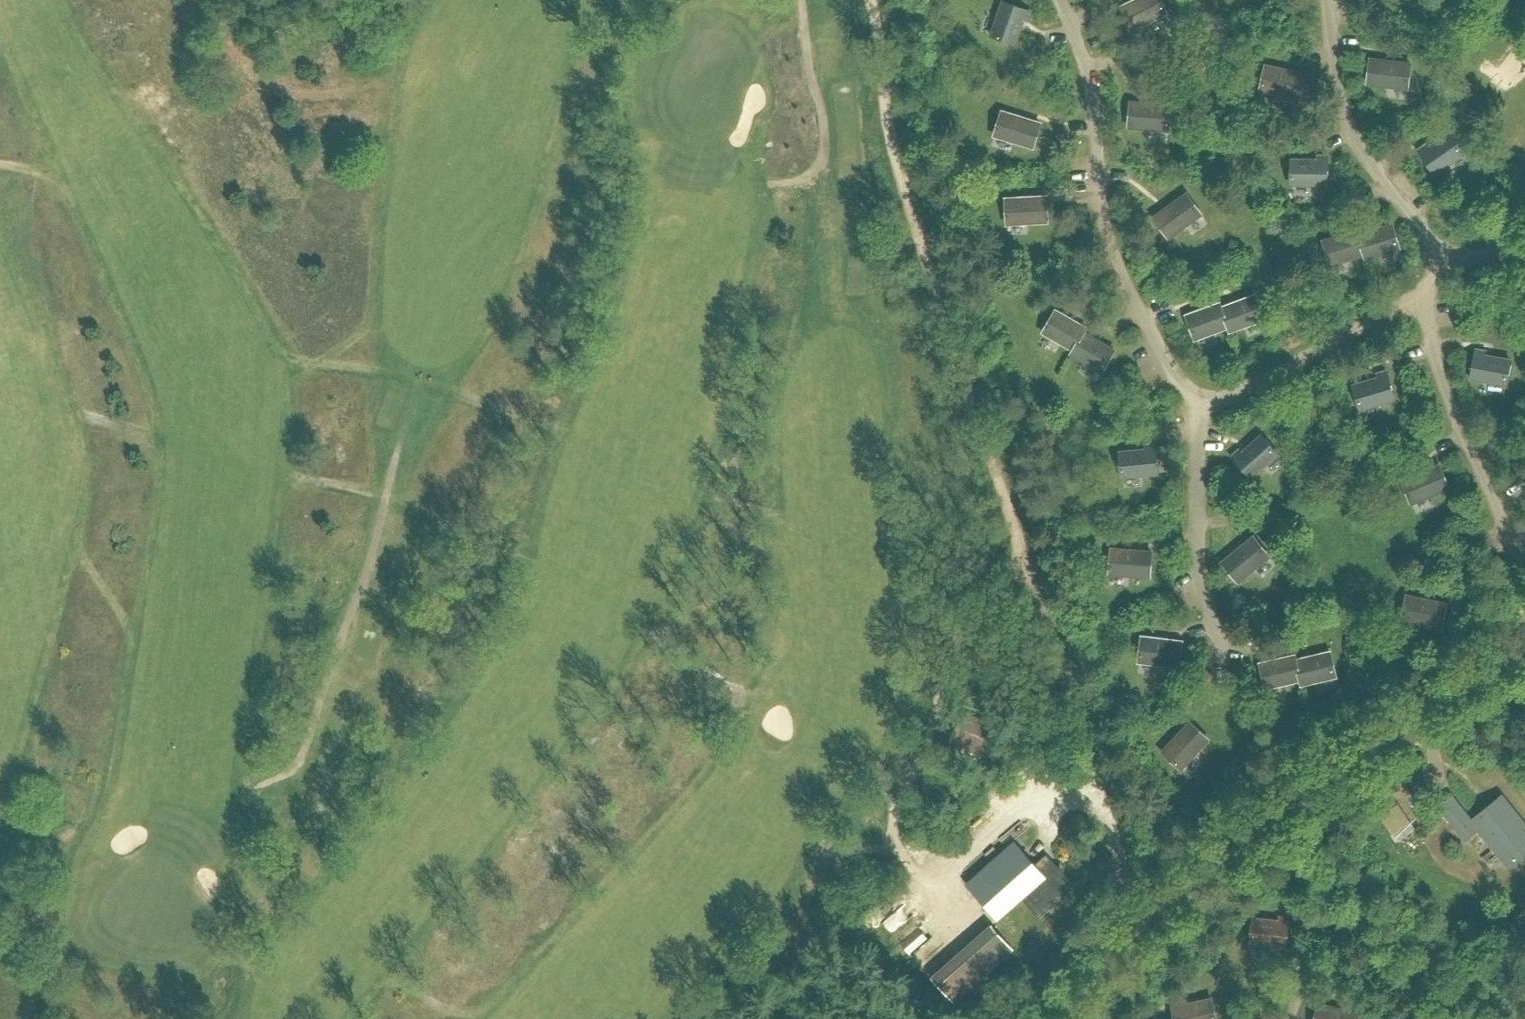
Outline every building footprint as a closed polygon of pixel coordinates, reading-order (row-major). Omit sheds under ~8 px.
[(1161,0),(1134,0),(1120,7),(1131,30),(1167,13),(1161,0)] [(1031,12),(1003,2),(991,35),(1015,44),(1024,21),(1028,22),(1031,12)] [(1410,63),(1371,58),(1368,84),(1407,88),(1410,63)] [(1305,73),(1266,65),(1261,90),(1300,98),(1305,73)] [(1171,105),(1131,102),(1129,127),(1169,130),(1171,105)] [(1041,123),(1003,111),(995,135),(1033,147),(1041,123)] [(1464,154),(1449,133),(1429,147),(1427,144),(1418,150),(1436,174),(1464,154)] [(1327,155),(1317,155),(1317,159),(1292,159),(1292,185),(1327,185),(1327,155)] [(1201,214),(1186,194),(1154,217),(1169,238),(1201,214)] [(1047,222),(1046,196),(1006,198),(1008,224),(1047,222)] [(1358,234),(1365,254),(1366,259),(1400,248),(1392,223),(1358,234)] [(1365,254),(1358,234),(1357,229),(1323,240),(1331,265),(1365,254)] [(1221,307),(1229,327),(1230,331),(1263,319),(1255,295),(1221,307)] [(1229,327),(1221,307),(1220,302),(1187,314),(1196,339),(1229,327)] [(1073,350),(1084,332),(1087,328),(1056,309),(1043,332),(1073,350)] [(1084,332),(1073,350),(1071,354),(1101,372),(1114,350),(1084,332)] [(1487,351),(1477,349),(1471,378),(1506,385),(1511,359),(1486,355),(1487,351)] [(1395,399),(1386,370),(1376,373),(1377,377),(1354,384),(1361,409),(1395,399)] [(1278,454),(1260,435),(1242,452),(1240,449),(1232,456),(1252,478),(1278,454)] [(1157,474),(1155,444),(1144,445),(1145,449),(1120,451),(1122,477),(1157,474)] [(1448,488),(1439,464),(1402,479),(1412,503),(1448,488)] [(1269,556),(1253,536),(1222,562),(1239,581),(1269,556)] [(1151,551),(1112,548),(1110,573),(1149,576),(1151,551)] [(1446,603),(1407,595),(1402,620),(1441,628),(1446,603)] [(1182,641),(1142,636),(1139,661),(1178,666),(1182,641)] [(1330,651),(1296,659),(1300,680),(1301,684),(1336,677),(1330,651)] [(1300,680),(1296,659),(1294,655),(1260,663),(1266,688),(1300,680)] [(1000,724),(963,711),(951,744),(988,757),(1000,724)] [(1209,740),(1190,722),(1162,750),(1181,768),(1209,740)] [(995,793),(989,803),(1005,814),(1011,804),(995,793)] [(1503,796),(1471,821),(1453,797),(1441,806),(1466,838),(1478,828),(1508,866),(1524,853),(1524,823),(1503,796)] [(1035,865),(1015,841),(967,884),(999,920),(1022,899),(1039,918),(1075,886),(1047,854),(1035,865)] [(920,914),(900,935),(911,946),(931,924),(920,914)] [(1289,918),(1279,916),(1278,920),(1253,918),(1251,943),(1286,947),(1289,918)] [(930,974),(954,1001),(1014,947),(990,921),(930,974)] [(1211,998),(1172,1007),(1175,1018),(1216,1018),(1211,998)] [(1319,1003),(1315,1018),(1356,1018),(1357,1013),(1319,1003)] [(1498,1009),(1486,1018),(1507,1018),(1498,1009)]
